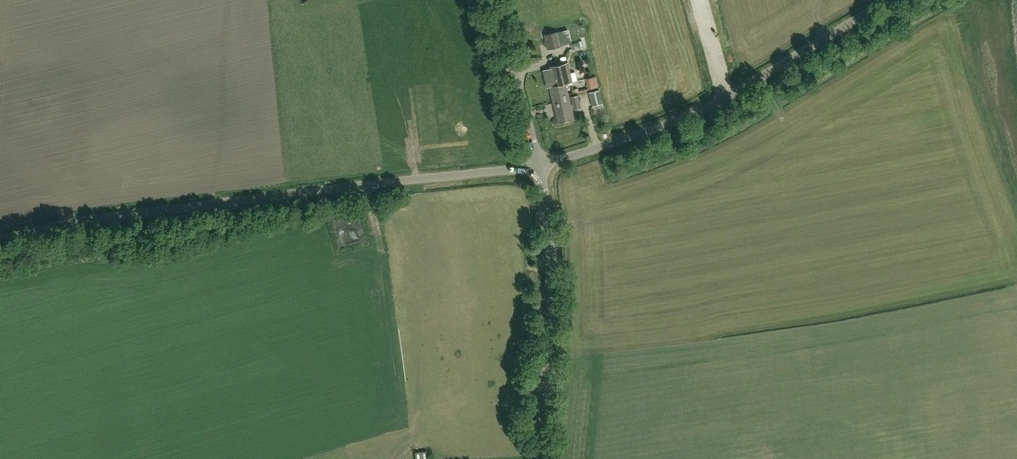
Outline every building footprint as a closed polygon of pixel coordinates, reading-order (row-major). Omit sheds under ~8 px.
[(547,49),(562,46),(558,29),(543,32),(547,49)] [(549,87),(554,103),(561,101),(560,97),(569,95),(566,83),(573,82),(568,63),(550,67),(555,86),(549,87)] [(724,78),(731,77),(730,68),(723,69),(724,78)] [(597,74),(587,76),(590,88),(600,85),(597,74)] [(599,89),(589,92),(592,106),(603,103),(599,89)] [(571,105),(569,95),(560,97),(561,101),(554,103),(559,123),(575,119),(572,107),(574,107),(575,109),(582,108),(578,95),(571,96),(573,104),(571,105)]
